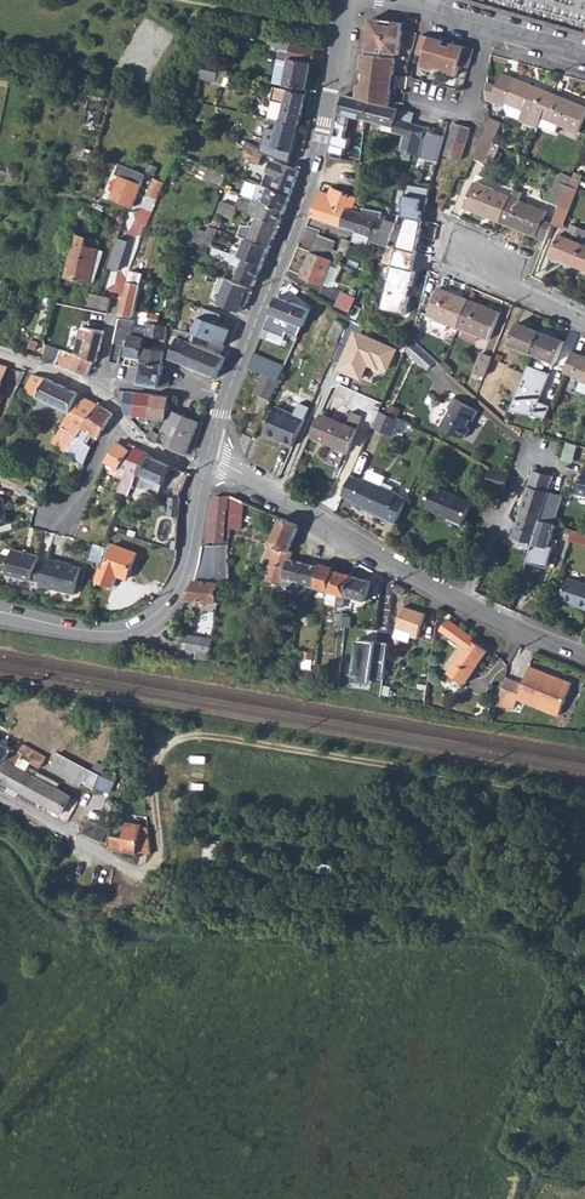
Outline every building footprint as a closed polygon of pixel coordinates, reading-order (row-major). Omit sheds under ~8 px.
[(362,85),(360,100),(372,103),(392,108),(393,104),(393,102),(394,89),(397,89),(398,75),(396,75),(398,59),(395,59),(396,54),(401,54),(405,22),(373,19),(370,44),(370,55),(365,55),(363,69),(368,69),(366,85),(362,85)] [(443,41),(421,35),(416,53),(424,56),(422,65),(435,69),(436,68),(443,70),(443,71),(457,75),(460,66),(468,68),(473,49),(451,43),(449,48),(442,46),(443,41)] [(272,40),(271,45),(270,48),(290,53),(289,58),(312,63),(314,50),(272,40)] [(289,58),(286,73),(309,77),(312,63),(289,58)] [(218,72),(200,67),(198,77),(215,82),(218,72)] [(499,72),(498,76),(511,81),(512,78),(499,72)] [(7,82),(9,75),(0,73),(0,81),(7,82)] [(309,77),(286,73),(284,85),(307,90),(309,77)] [(487,82),(485,99),(501,106),(503,102),(521,110),(517,119),(529,124),(533,115),(539,117),(549,92),(512,78),(511,81),(498,76),(493,85),(487,82)] [(279,119),(282,120),(299,124),(306,94),(290,90),(290,89),(276,86),(268,117),(279,119)] [(549,92),(539,117),(536,126),(552,132),(556,124),(575,132),(584,107),(549,92)] [(345,96),(340,114),(344,115),(349,116),(367,121),(372,103),(360,100),(345,96)] [(392,108),(372,103),(367,121),(383,125),(382,130),(405,136),(401,151),(405,152),(413,154),(421,156),(426,131),(426,127),(413,124),(397,120),(399,109),(392,108)] [(399,109),(397,120),(413,124),(415,113),(399,109)] [(349,116),(344,115),(342,122),(337,121),(329,152),(343,156),(346,147),(348,148),(350,138),(344,137),(349,116)] [(533,115),(529,124),(536,126),(539,117),(533,115)] [(489,118),(481,138),(489,141),(497,122),(489,118)] [(282,120),(279,119),(273,146),(293,151),(299,124),(282,120)] [(471,128),(454,123),(444,156),(460,161),(471,128)] [(445,135),(426,131),(421,156),(420,157),(439,161),(445,135)] [(257,148),(257,149),(260,151),(261,147),(259,146),(262,137),(249,133),(245,144),(257,148)] [(478,136),(471,158),(481,162),(489,141),(481,138),(478,136)] [(257,149),(247,146),(243,157),(259,163),(263,152),(260,151),(257,149)] [(268,187),(290,196),(299,169),(272,159),(262,185),(268,187)] [(120,164),(116,173),(119,175),(110,197),(133,206),(145,174),(120,164)] [(225,183),(228,172),(206,166),(203,177),(225,183)] [(326,166),(322,183),(332,186),(345,191),(351,193),(354,183),(352,183),(334,178),(336,169),(326,166)] [(336,169),(334,178),(352,183),(353,177),(355,171),(337,166),(336,169)] [(565,184),(556,204),(566,209),(578,180),(568,176),(565,184)] [(167,183),(156,178),(148,194),(160,199),(167,183)] [(248,180),(244,193),(254,196),(258,183),(248,180)] [(547,201),(556,204),(565,184),(555,180),(547,201)] [(461,206),(498,220),(508,196),(471,181),(461,206)] [(321,183),(319,190),(330,194),(332,186),(322,183),(321,183)] [(316,197),(310,216),(330,223),(337,204),(340,206),(345,194),(345,191),(332,186),(330,194),(327,201),(316,197)] [(404,218),(422,220),(427,190),(406,186),(398,216),(404,218)] [(268,187),(263,202),(285,210),(290,196),(268,187)] [(337,204),(330,223),(356,231),(363,213),(353,210),(358,198),(345,194),(340,206),(337,204)] [(508,196),(498,220),(534,235),(533,236),(542,240),(548,224),(549,223),(540,219),(544,210),(508,196)] [(236,216),(238,205),(222,201),(220,212),(236,216)] [(249,208),(247,213),(258,216),(280,224),(285,210),(263,202),(259,211),(249,208)] [(549,223),(548,224),(559,228),(560,224),(566,209),(556,204),(549,223)] [(363,213),(356,231),(370,236),(369,240),(389,247),(395,223),(381,219),(382,212),(362,208),(363,213)] [(245,236),(245,238),(269,246),(271,247),(280,224),(258,216),(250,238),(245,236)] [(422,220),(404,218),(396,246),(391,246),(383,263),(395,267),(382,309),(406,314),(411,296),(406,295),(408,285),(413,286),(416,271),(412,270),(422,220)] [(572,264),(580,242),(584,232),(584,230),(568,223),(566,227),(563,235),(557,233),(548,254),(572,264)] [(559,228),(557,233),(563,235),(566,227),(560,224),(559,228)] [(199,227),(195,238),(208,243),(212,233),(199,227)] [(356,231),(355,236),(369,240),(370,236),(356,231)] [(77,235),(67,277),(90,283),(98,250),(86,247),(88,238),(77,235)] [(318,236),(312,252),(328,258),(334,242),(325,238),(318,236)] [(245,238),(238,255),(263,263),(269,246),(245,238)] [(118,241),(110,268),(120,271),(128,245),(118,241)] [(572,264),(584,269),(584,244),(580,242),(572,264)] [(342,245),(336,258),(338,260),(345,262),(349,249),(342,245)] [(238,255),(213,247),(211,255),(230,262),(237,261),(242,263),(236,279),(254,286),(263,263),(238,255)] [(328,258),(312,252),(301,277),(323,286),(333,260),(328,258)] [(124,301),(122,313),(134,316),(142,282),(143,273),(131,271),(128,285),(124,301)] [(222,277),(217,291),(223,293),(219,304),(239,311),(241,305),(244,306),(246,302),(248,303),(253,288),(222,277)] [(448,323),(456,327),(468,300),(438,287),(426,314),(434,317),(432,323),(445,329),(448,323)] [(342,292),(338,302),(343,305),(341,310),(350,313),(356,297),(342,292)] [(91,293),(89,305),(110,307),(112,295),(91,293)] [(277,297),(271,313),(303,326),(310,310),(277,297)] [(468,300),(456,327),(467,331),(477,336),(487,341),(499,314),(468,300)] [(108,315),(66,306),(66,309),(69,311),(69,315),(85,319),(82,329),(104,333),(108,315)] [(356,306),(350,318),(356,321),(362,310),(356,306)] [(221,314),(203,308),(193,334),(195,335),(225,346),(232,330),(217,325),(221,314)] [(303,326),(271,313),(265,331),(286,337),(288,333),(298,337),(303,326)] [(133,330),(126,356),(142,360),(145,338),(146,337),(147,336),(147,335),(166,339),(167,326),(149,322),(148,330),(133,327),(133,330)] [(508,344),(530,354),(539,332),(517,323),(508,344)] [(115,345),(111,363),(124,366),(124,365),(126,356),(133,330),(118,327),(115,345)] [(82,329),(76,355),(94,361),(97,362),(104,333),(82,329)] [(193,334),(175,329),(172,336),(177,338),(169,359),(184,364),(192,344),(195,335),(193,334)] [(355,331),(337,373),(362,383),(369,368),(380,373),(381,370),(388,373),(398,351),(355,331)] [(477,336),(467,331),(464,337),(475,341),(477,336)] [(539,332),(530,354),(554,364),(563,343),(539,332)] [(56,346),(66,349),(69,336),(60,333),(56,346)] [(411,336),(406,349),(428,368),(436,358),(411,336)] [(26,339),(24,347),(39,351),(41,343),(26,339)] [(192,344),(184,364),(218,378),(226,357),(221,356),(222,354),(192,344)] [(46,346),(41,362),(47,363),(56,365),(70,370),(87,377),(94,361),(76,355),(76,356),(46,346)] [(145,348),(143,362),(162,365),(164,352),(145,348)] [(472,368),(482,372),(491,353),(481,348),(472,368)] [(563,371),(584,380),(584,355),(572,350),(563,371)] [(254,356),(249,367),(263,374),(279,381),(284,369),(254,356)] [(443,357),(440,362),(447,368),(451,364),(443,357)] [(162,365),(143,362),(139,383),(164,388),(167,387),(169,380),(161,378),(163,365),(162,365)] [(527,365),(509,409),(542,417),(547,406),(536,401),(548,375),(527,365)] [(133,368),(131,380),(139,382),(141,369),(133,368)] [(48,379),(33,374),(25,391),(37,397),(37,398),(68,412),(60,427),(61,428),(52,443),(60,448),(58,452),(64,455),(81,428),(83,429),(89,419),(81,414),(86,404),(78,399),(80,394),(48,379)] [(279,381),(263,374),(255,392),(271,399),(279,381)] [(125,412),(128,415),(167,420),(168,420),(171,397),(116,391),(117,397),(121,405),(122,405),(124,405),(125,412)] [(98,404),(80,394),(78,399),(86,404),(81,414),(89,419),(98,404)] [(450,406),(441,424),(456,432),(457,431),(464,435),(466,434),(470,426),(470,424),(468,423),(471,416),(473,417),(479,407),(453,394),(447,404),(450,406)] [(89,419),(83,429),(99,439),(114,415),(98,404),(89,419)] [(265,433),(295,447),(306,419),(277,406),(265,433)] [(172,410),(168,420),(159,443),(187,455),(200,422),(172,410)] [(380,411),(375,422),(389,428),(394,416),(380,411)] [(330,418),(321,440),(339,448),(340,446),(358,453),(366,432),(330,418)] [(155,427),(148,438),(157,444),(164,429),(159,427),(158,429),(155,427)] [(119,443),(106,462),(118,470),(116,472),(124,477),(118,490),(124,494),(123,498),(128,500),(136,473),(136,470),(130,468),(138,449),(129,444),(126,448),(119,443)] [(138,449),(130,468),(136,470),(138,471),(147,453),(138,449)] [(136,470),(136,473),(143,476),(139,487),(160,495),(171,465),(152,457),(147,453),(138,471),(136,470)] [(505,471),(490,468),(485,487),(495,490),(494,493),(495,495),(497,496),(499,496),(501,495),(502,492),(504,491),(507,477),(509,472),(505,471)] [(576,493),(584,495),(584,469),(582,479),(579,478),(576,493)] [(533,470),(514,537),(533,542),(540,519),(548,492),(551,476),(533,470)] [(509,472),(507,477),(516,479),(518,472),(509,471),(509,472)] [(352,476),(343,498),(355,503),(355,504),(388,518),(387,519),(397,523),(408,497),(399,493),(398,492),(365,478),(364,481),(352,476)] [(433,485),(425,505),(464,522),(472,502),(433,485)] [(548,492),(540,519),(555,524),(564,497),(548,492)] [(229,497),(216,496),(214,519),(211,519),(209,542),(225,543),(229,497)] [(232,497),(230,530),(242,530),(244,502),(232,497)] [(9,525),(4,510),(6,509),(3,499),(0,500),(0,528),(9,525)] [(170,517),(179,516),(179,499),(170,499),(170,517)] [(282,518),(263,559),(271,559),(291,560),(293,553),(288,551),(299,526),(282,518)] [(533,542),(528,561),(547,567),(553,547),(549,545),(555,524),(540,519),(533,542)] [(569,540),(584,544),(584,532),(572,528),(569,540)] [(99,569),(97,580),(113,586),(117,575),(128,579),(137,553),(113,544),(104,571),(99,569)] [(193,588),(187,600),(218,602),(221,584),(231,584),(230,554),(229,554),(229,546),(203,546),(203,551),(201,561),(198,575),(193,588)] [(8,576),(43,583),(47,566),(38,564),(40,556),(14,550),(8,576)] [(43,583),(43,586),(76,593),(82,568),(69,565),(70,563),(49,558),(47,566),(43,583)] [(267,579),(267,580),(281,584),(280,587),(295,590),(297,586),(299,586),(305,564),(291,560),(271,559),(267,579)] [(305,564),(299,586),(314,587),(315,587),(320,568),(305,564)] [(320,568),(315,587),(329,591),(334,571),(334,569),(321,566),(320,568)] [(334,571),(329,591),(340,594),(337,606),(345,608),(353,576),(334,571)] [(353,576),(345,608),(353,607),(355,598),(367,601),(372,581),(353,576)] [(562,599),(584,606),(584,582),(569,577),(562,599)] [(395,583),(394,591),(403,596),(407,590),(395,583)] [(381,612),(381,624),(390,625),(393,600),(383,599),(381,612)] [(404,607),(397,628),(413,634),(412,637),(418,639),(421,629),(424,629),(426,626),(423,625),(426,614),(404,607)] [(448,620),(441,630),(466,648),(449,672),(465,684),(487,653),(472,641),(474,638),(448,620)] [(186,634),(184,648),(208,652),(207,659),(211,659),(214,639),(186,634)] [(376,645),(358,642),(353,677),(361,678),(361,684),(372,685),(376,645)] [(184,648),(183,655),(207,659),(208,652),(184,648)] [(571,681),(530,663),(523,681),(500,671),(496,700),(513,704),(517,695),(557,712),(571,681)] [(7,708),(10,699),(0,696),(0,706),(7,708)] [(23,755),(21,758),(26,761),(32,749),(24,744),(21,751),(25,752),(23,755)] [(32,749),(26,761),(35,765),(40,769),(46,757),(32,749)] [(9,756),(7,762),(16,767),(21,758),(23,755),(17,752),(12,750),(9,756)] [(2,759),(7,762),(9,756),(0,751),(0,763),(2,759)] [(54,761),(50,771),(60,777),(64,768),(67,770),(72,761),(58,754),(54,761)] [(20,794),(30,775),(16,767),(7,762),(2,759),(0,763),(0,782),(20,794)] [(72,761),(67,770),(76,774),(71,783),(80,787),(83,782),(93,788),(100,776),(72,761)] [(97,761),(94,768),(116,779),(120,772),(97,761)] [(64,768),(60,777),(71,783),(76,774),(67,770),(64,768)] [(30,775),(20,794),(47,807),(56,789),(36,778),(38,774),(35,772),(33,776),(30,775)] [(38,774),(36,778),(56,789),(59,784),(38,774)] [(56,789),(47,807),(58,813),(67,795),(56,789)] [(67,795),(58,813),(69,818),(78,801),(67,795)] [(89,820),(82,834),(89,838),(99,843),(107,830),(89,820)] [(152,855),(148,829),(143,828),(143,827),(127,824),(124,838),(114,837),(112,850),(138,854),(138,852),(152,855)] [(213,864),(221,846),(211,842),(203,860),(213,864)]
